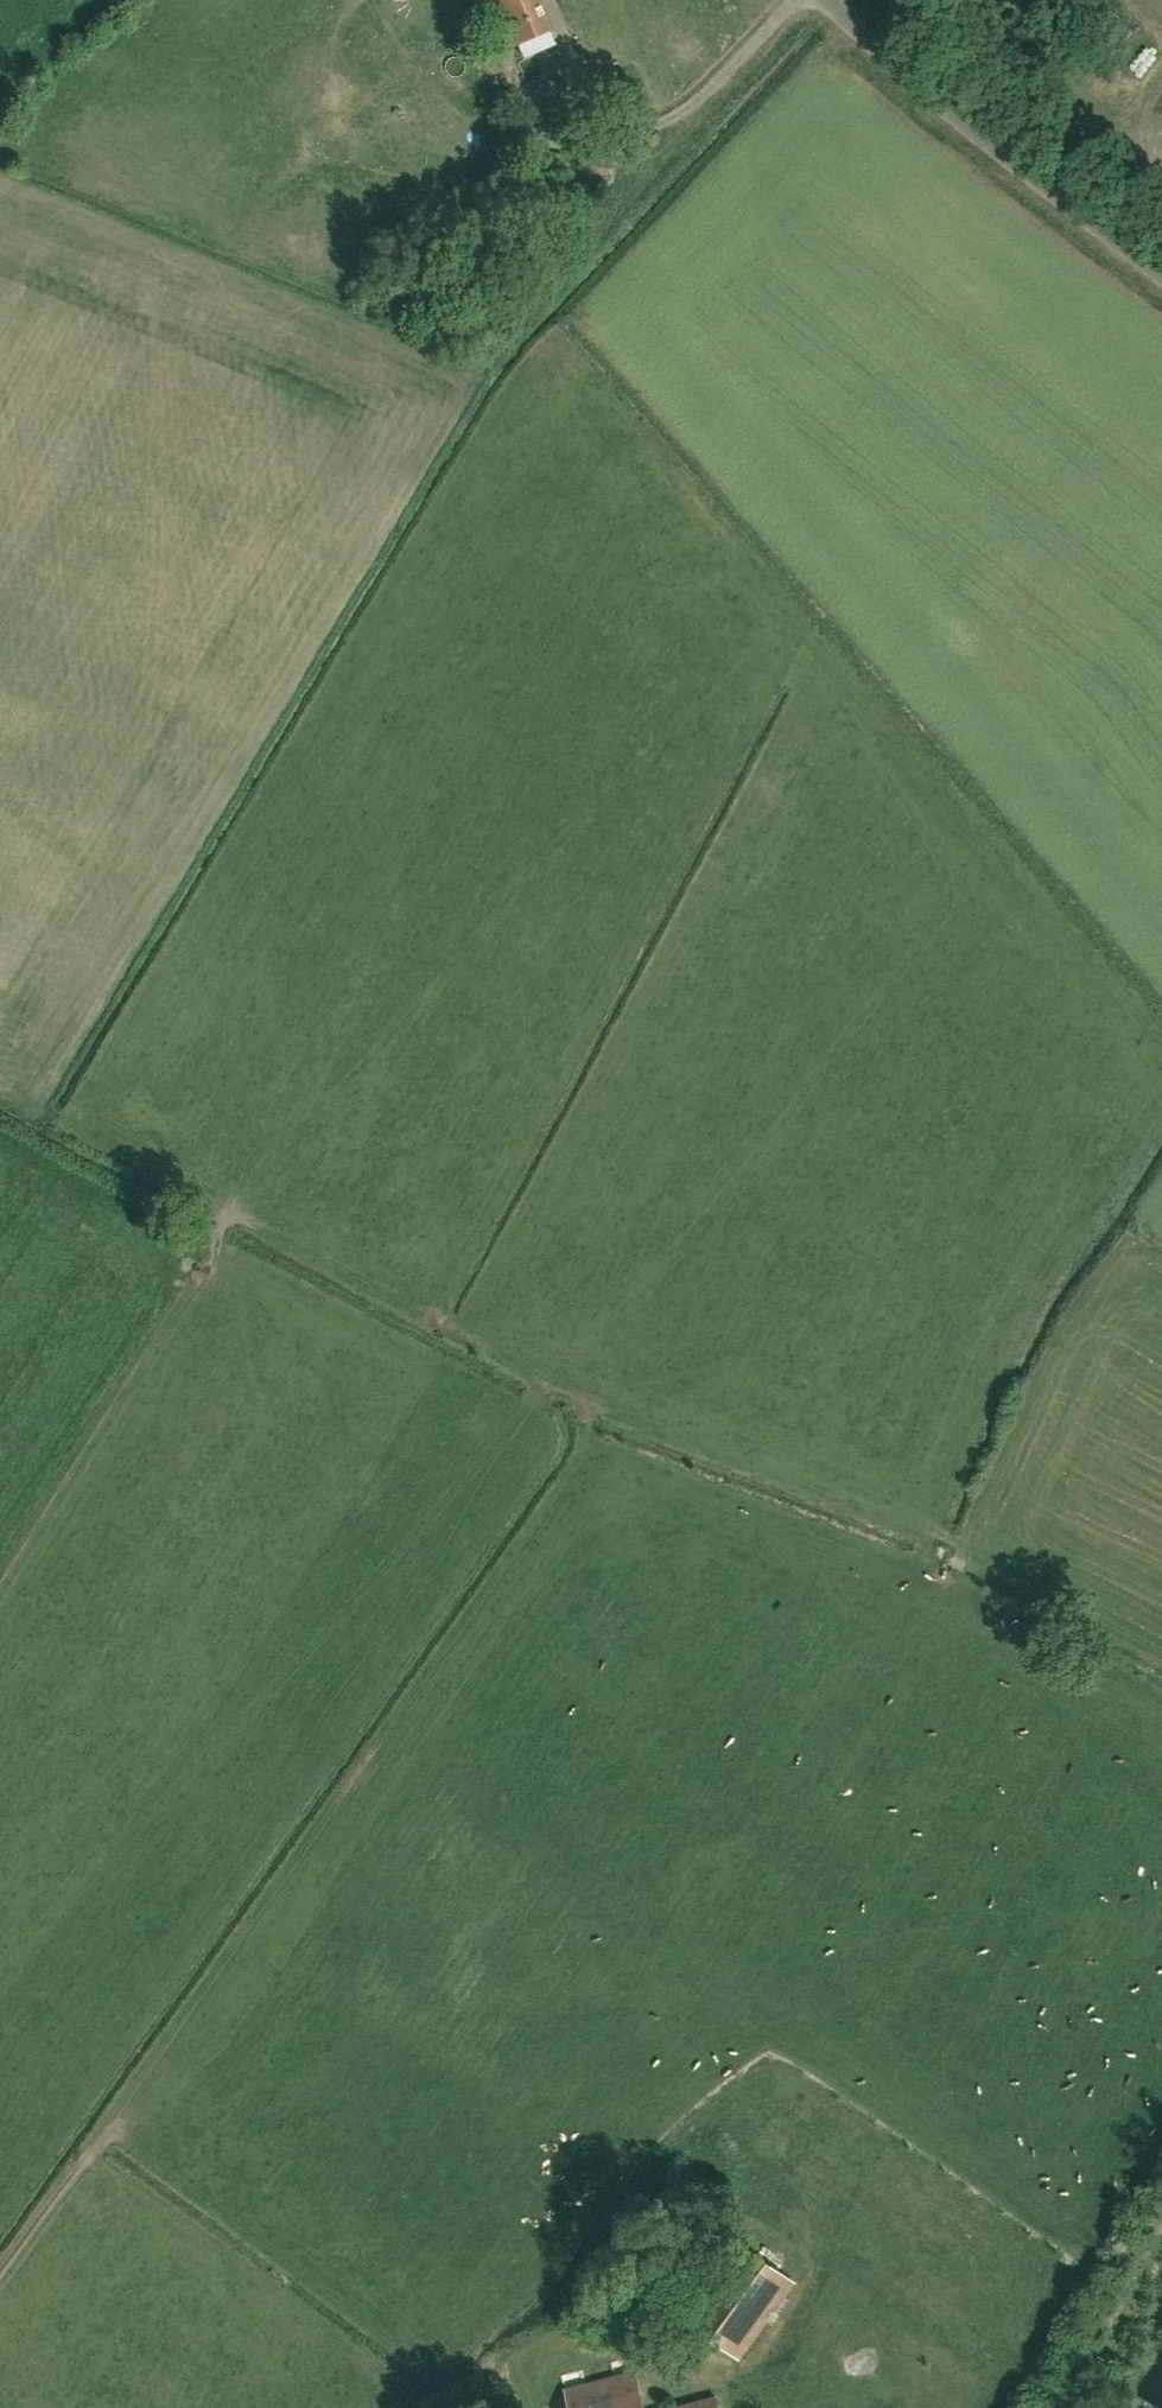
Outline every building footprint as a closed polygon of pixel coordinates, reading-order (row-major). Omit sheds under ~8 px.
[(514,44),(552,27),(540,0),(494,0),(514,44)] [(684,2318),(741,2360),(797,2282),(740,2241),(684,2318)] [(636,2371),(566,2390),(571,2407),(646,2407),(636,2371)] [(717,2397),(676,2407),(720,2407),(717,2397)]
